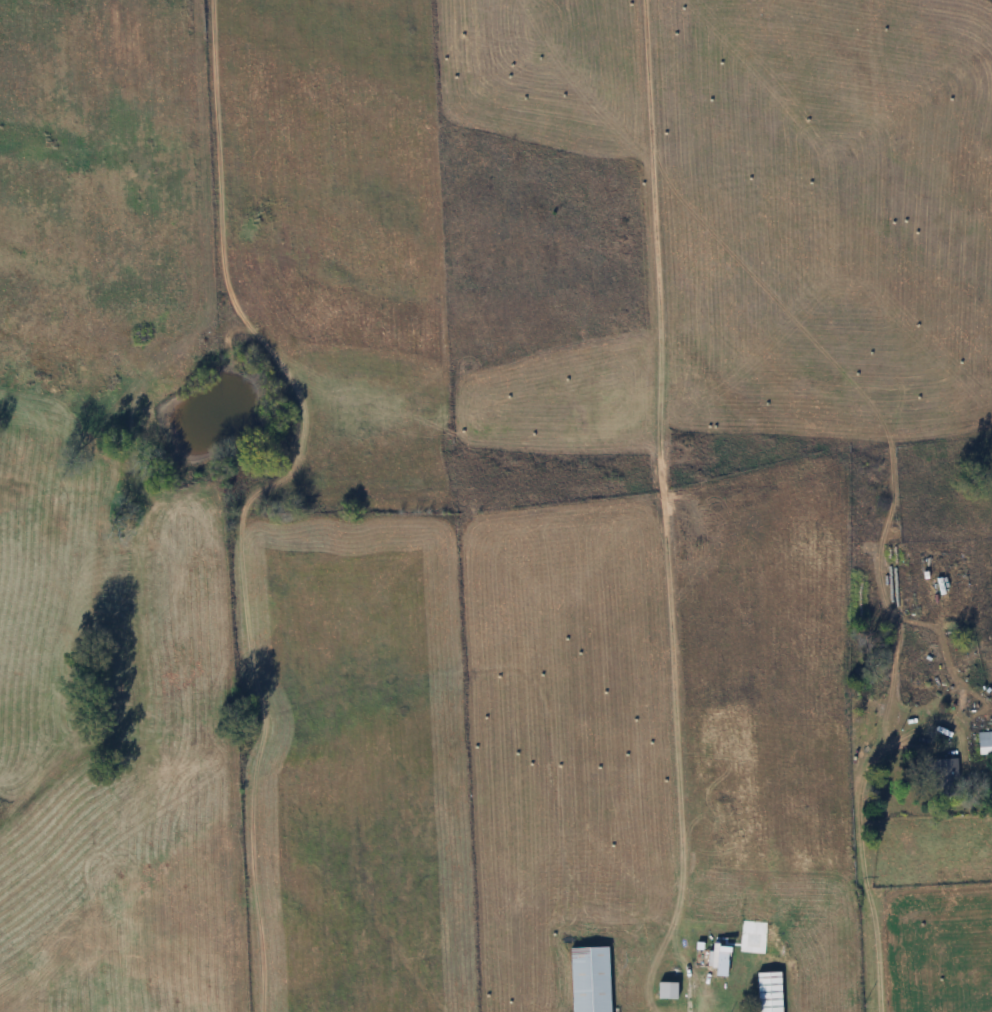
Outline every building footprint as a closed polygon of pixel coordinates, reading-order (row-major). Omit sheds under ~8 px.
[(980,733),(980,755),(991,755),(991,733),(980,733)] [(959,760),(929,761),(930,796),(960,796),(959,760)] [(611,948),(573,948),(574,1011),(612,1011),(611,948)] [(783,972),(759,973),(760,1011),(784,1011),(783,972)]
